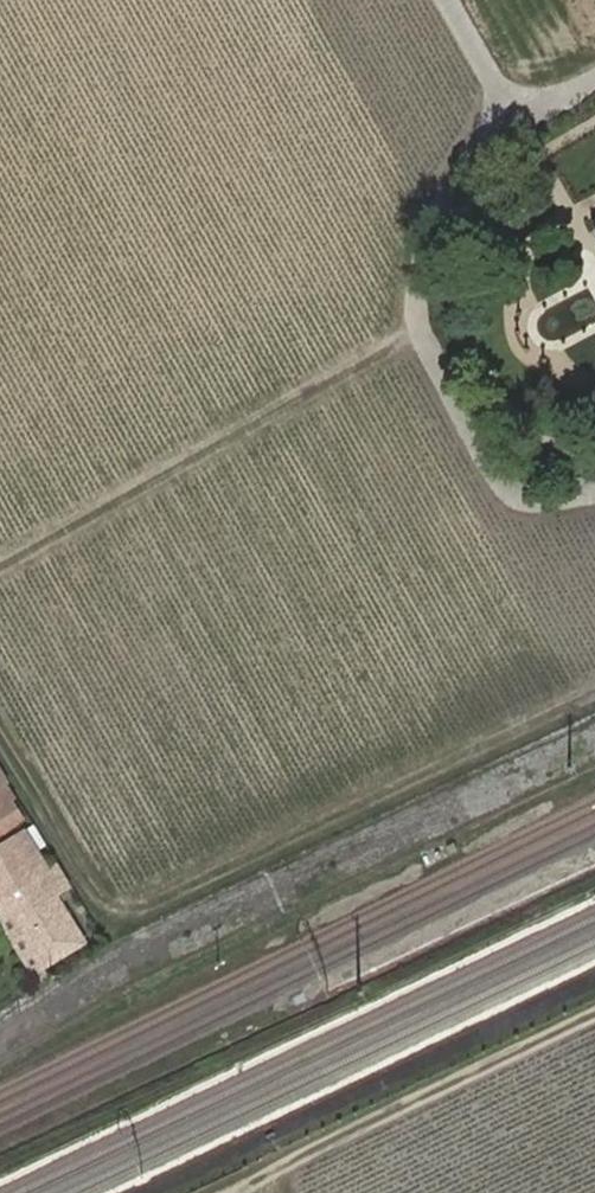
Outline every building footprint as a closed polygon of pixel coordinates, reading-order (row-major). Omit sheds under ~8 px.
[(9,781),(0,766),(0,787),(9,781)] [(31,816),(9,781),(0,787),(0,835),(31,816)] [(0,843),(0,903),(1,900),(50,870),(25,828),(0,843)] [(59,864),(50,870),(1,900),(0,903),(0,921),(1,922),(11,916),(40,962),(64,947),(55,930),(71,920),(53,890),(68,880),(59,864)] [(11,916),(1,922),(30,968),(40,962),(11,916)] [(81,937),(71,920),(55,930),(64,947),(81,937)]
